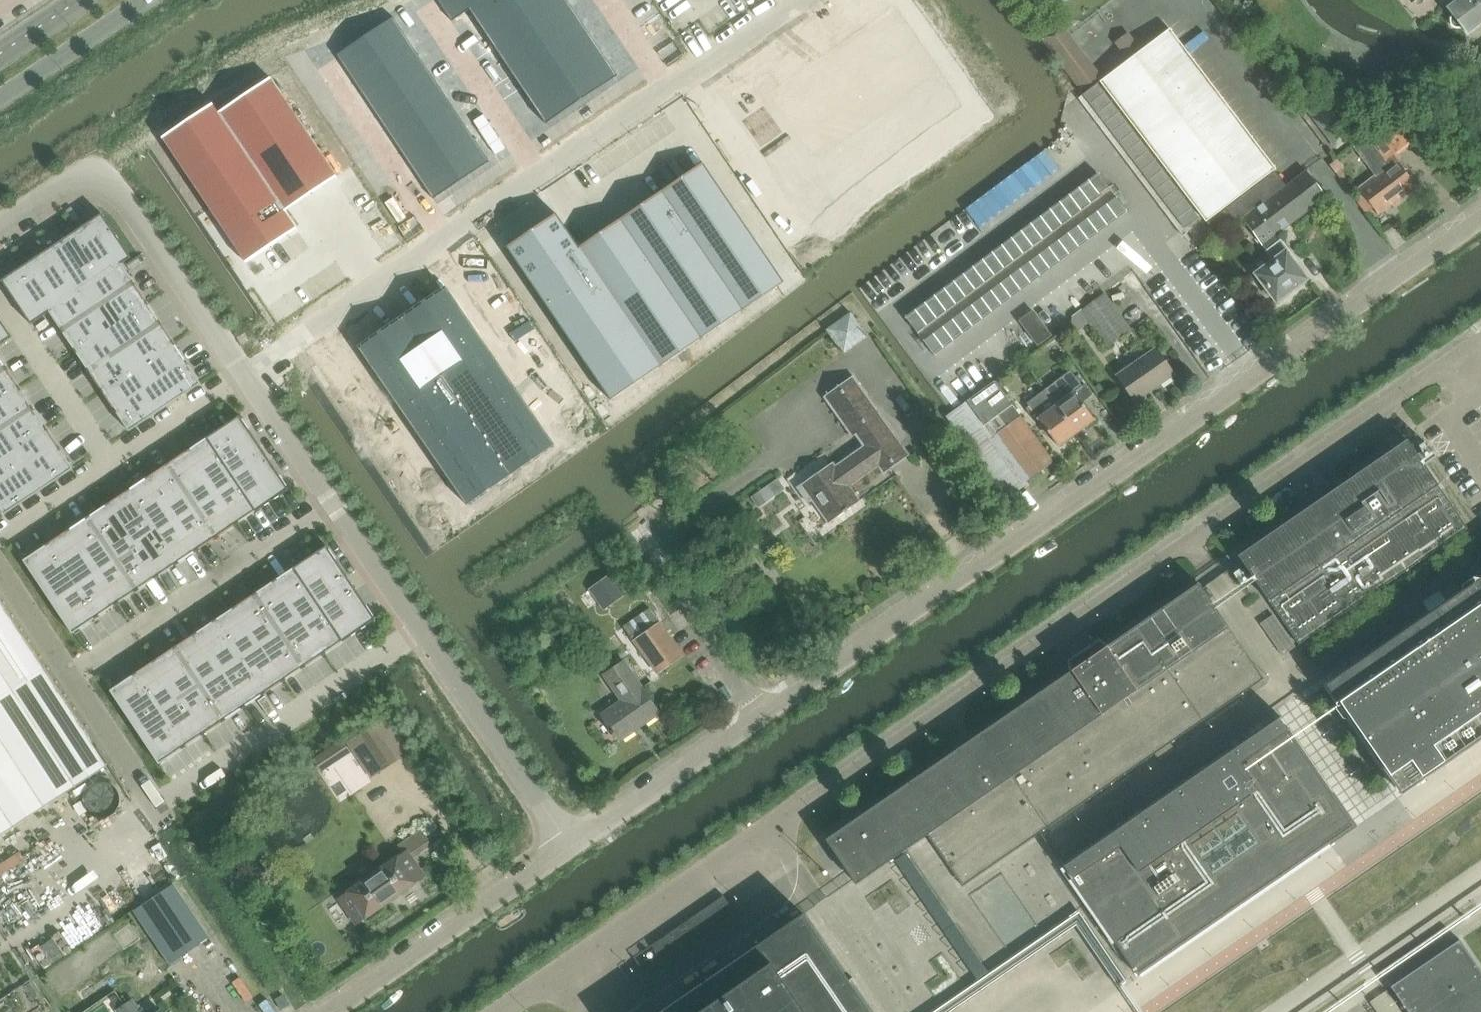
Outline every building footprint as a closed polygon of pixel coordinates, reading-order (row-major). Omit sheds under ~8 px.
[(439,0),(451,19),(469,8),(545,122),(616,74),(567,0),(439,0)] [(1447,8),(1467,35),(1480,24),(1480,0),(1457,0),(1447,8)] [(767,73),(726,101),(808,222),(960,106),(895,10),(778,89),(767,73)] [(395,20),(339,57),(432,197),(488,160),(395,20)] [(1100,82),(1184,193),(1206,222),(1276,169),(1170,29),(1141,51),(1133,41),(1121,50),(1129,60),(1100,82)] [(164,137),(162,138),(246,263),(248,262),(295,230),(297,229),(286,212),(287,211),(287,210),(335,178),(336,178),(337,177),(271,78),(269,79),(269,80),(221,112),(219,113),(213,104),(211,105),(212,106),(164,137)] [(1199,218),(1097,84),(1078,99),(1180,232),(1180,233),(1199,218)] [(1332,90),(1307,110),(1336,148),(1362,128),(1332,90)] [(1409,106),(1354,147),(1377,176),(1359,189),(1363,194),(1373,208),(1378,214),(1416,186),(1398,161),(1398,160),(1394,154),(1427,129),(1409,106)] [(1440,143),(1432,149),(1438,157),(1447,151),(1440,143)] [(1331,164),(1329,165),(1341,181),(1345,178),(1339,170),(1342,167),(1337,160),(1331,164)] [(662,192),(621,221),(701,340),(778,287),(698,170),(705,166),(704,164),(662,192)] [(1243,220),(1263,246),(1268,252),(1267,252),(1275,262),(1257,275),(1277,301),(1279,299),(1280,301),(1283,301),(1289,296),(1290,293),(1289,292),(1305,279),(1293,265),(1297,262),(1281,242),(1276,236),(1290,225),(1326,197),(1307,171),(1243,220)] [(934,356),(1127,212),(1098,173),(905,317),(934,356)] [(1363,194),(1355,199),(1365,213),(1373,208),(1363,194)] [(1236,222),(1226,209),(1208,223),(1218,236),(1236,222)] [(77,231),(105,274),(121,263),(122,264),(132,258),(102,214),(77,231)] [(556,214),(507,247),(611,400),(701,340),(621,221),(579,249),(556,214)] [(77,231),(52,247),(81,290),(105,274),(77,231)] [(81,290),(52,247),(28,264),(56,306),(81,290)] [(81,290),(94,310),(134,283),(122,264),(121,263),(105,274),(81,290)] [(28,264),(2,281),(31,325),(50,312),(49,311),(56,306),(28,264)] [(94,310),(107,330),(148,303),(134,283),(94,310)] [(358,347),(400,408),(401,407),(412,424),(411,424),(413,428),(414,427),(457,397),(500,368),(501,367),(499,364),(498,364),(487,348),(488,347),(446,286),(447,291),(430,302),(422,308),(405,319),(402,316),(401,317),(402,321),(386,333),(378,338),(361,349),(358,347)] [(56,306),(49,311),(50,312),(62,331),(94,310),(81,290),(56,306)] [(1108,347),(1131,330),(1130,328),(1105,294),(1082,311),(1108,347)] [(107,330),(121,350),(161,323),(148,303),(107,330)] [(94,310),(62,331),(76,351),(107,330),(94,310)] [(852,312),(827,330),(845,354),(870,336),(852,312)] [(13,337),(0,318),(0,345),(13,337)] [(121,350),(134,370),(174,343),(161,323),(121,350)] [(107,330),(76,351),(89,371),(121,350),(107,330)] [(134,370),(147,390),(188,363),(174,343),(134,370)] [(1117,375),(1135,402),(1174,375),(1156,348),(1117,375)] [(121,350),(89,371),(102,391),(134,370),(121,350)] [(147,390),(161,411),(202,384),(188,363),(147,390)] [(0,373),(0,402),(20,388),(7,368),(0,373)] [(500,368),(457,397),(471,417),(514,387),(515,387),(513,383),(512,384),(500,368)] [(134,370),(102,391),(116,411),(147,390),(134,370)] [(1071,371),(1045,390),(1056,405),(1077,433),(1094,420),(1082,403),(1093,395),(1085,384),(1082,386),(1071,371)] [(803,485),(798,489),(809,503),(814,500),(831,523),(846,512),(847,513),(850,510),(855,506),(862,501),(852,486),(880,466),(885,473),(911,454),(854,375),(825,396),(854,437),(857,435),(866,446),(838,466),(830,472),(828,468),(819,474),(803,485)] [(985,388),(967,401),(1026,482),(1054,462),(995,381),(985,388)] [(514,387),(471,417),(484,437),(528,407),(514,387)] [(0,402),(0,427),(2,429),(33,408),(20,388),(0,402)] [(147,390),(116,411),(130,431),(161,411),(147,390)] [(1077,433),(1056,405),(1045,390),(1034,397),(1027,403),(1059,446),(1077,433)] [(457,397),(414,427),(426,443),(425,444),(427,447),(428,447),(471,417),(457,397)] [(528,407),(484,437),(498,457),(541,427),(542,426),(540,423),(539,424),(528,407)] [(33,408),(2,429),(15,449),(47,428),(33,408)] [(231,472),(264,451),(260,445),(249,429),(242,417),(240,415),(226,424),(208,437),(231,472)] [(471,417),(428,447),(441,466),(484,437),(471,417)] [(541,427),(498,457),(511,475),(555,445),(554,443),(553,443),(541,427)] [(47,428),(15,449),(28,469),(60,448),(47,428)] [(0,430),(0,459),(15,449),(2,429),(0,430)] [(231,472),(208,437),(188,450),(215,491),(235,477),(231,472)] [(484,437),(441,466),(453,483),(452,484),(454,487),(455,486),(498,457),(484,437)] [(1319,493),(1323,498),(1238,556),(1299,645),(1468,529),(1407,440),(1335,490),(1331,485),(1319,493)] [(60,448),(28,469),(42,490),(74,469),(60,448)] [(0,459),(0,488),(28,469),(15,449),(0,459)] [(215,491),(188,450),(168,464),(195,504),(215,491)] [(289,488),(281,476),(270,460),(264,451),(231,472),(235,477),(257,511),(276,499),(290,490),(289,488)] [(498,457),(455,486),(466,503),(465,503),(467,506),(511,475),(498,457)] [(195,504),(168,464),(148,477),(175,517),(195,504)] [(0,488),(0,508),(5,515),(42,490),(28,469),(0,488)] [(175,517),(148,477),(128,490),(155,531),(175,517)] [(257,511),(235,477),(215,491),(237,524),(257,511)] [(778,479),(751,498),(758,508),(785,489),(778,479)] [(155,531),(128,490),(108,504),(135,544),(155,531)] [(237,524),(215,491),(195,504),(217,538),(237,524)] [(135,544),(108,504),(88,517),(115,557),(135,544)] [(217,538),(195,504),(175,517),(197,551),(217,538)] [(115,557),(88,517),(68,530),(95,571),(115,557)] [(197,551),(175,517),(155,531),(177,564),(197,551)] [(95,571),(68,530),(48,544),(75,584),(95,571)] [(177,564),(155,531),(135,544),(157,578),(177,564)] [(75,584),(48,544),(24,560),(51,600),(75,584)] [(157,578),(135,544),(115,557),(138,591),(157,578)] [(350,581),(347,575),(336,559),(328,547),(327,546),(314,555),(295,567),(318,602),(350,581)] [(138,591),(115,557),(95,571),(118,604),(138,591)] [(318,602),(295,567),(275,580),(302,621),(322,608),(318,602)] [(118,604),(95,571),(75,584),(98,618),(118,604)] [(626,596),(611,575),(590,591),(604,612),(626,596)] [(302,621),(275,580),(255,594),(282,634),(302,621)] [(1327,686),(1401,792),(1423,777),(1425,780),(1447,765),(1445,762),(1480,737),(1480,580),(1327,686)] [(375,617),(368,606),(357,590),(350,581),(318,602),(322,608),(344,641),(363,628),(376,620),(375,617)] [(1077,667),(826,839),(856,884),(927,835),(962,886),(1035,836),(1040,833),(1155,754),(1171,743),(1179,737),(1169,723),(1192,707),(1202,722),(1264,679),(1198,583),(1102,649),(1099,645),(1074,662),(1077,667)] [(98,618),(75,584),(51,600),(73,634),(98,618)] [(282,634),(255,594),(235,607),(262,647),(282,634)] [(107,766),(95,747),(0,602),(0,836),(107,766)] [(262,647),(235,607),(215,620),(242,661),(262,647)] [(344,641),(322,608),(302,621),(324,654),(344,641)] [(684,656),(661,625),(650,609),(625,626),(659,673),(684,656)] [(242,661),(215,620),(195,634),(222,674),(242,661)] [(324,654),(302,621),(282,634),(304,668),(324,654)] [(222,674),(195,634),(175,647),(202,687),(222,674)] [(304,668),(282,634),(262,647),(284,681),(304,668)] [(202,687),(175,647),(155,661),(182,701),(202,687)] [(284,681),(262,647),(242,661),(264,694),(284,681)] [(660,713),(643,688),(622,659),(604,672),(619,694),(623,700),(602,715),(620,741),(660,713)] [(182,701),(155,661),(135,674),(162,714),(182,701)] [(264,694),(242,661),(222,674),(244,708),(264,694)] [(162,714),(135,674),(110,690),(137,730),(162,714)] [(244,708),(222,674),(202,687),(224,721),(244,708)] [(224,721),(202,687),(182,701),(204,734),(224,721)] [(204,734),(182,701),(162,714),(184,748),(204,734)] [(184,748),(162,714),(137,730),(160,764),(184,748)] [(1254,733),(1062,865),(1138,976),(1308,859),(1330,845),(1357,827),(1333,792),(1332,793),(1289,730),(1290,729),(1289,728),(1286,729),(1280,720),(1282,718),(1281,717),(1256,734),(1254,733)] [(371,777),(406,754),(409,752),(387,718),(349,743),(371,777)] [(405,852),(341,897),(359,923),(365,918),(368,920),(371,919),(374,918),(376,917),(378,916),(379,914),(381,913),(383,911),(384,909),(383,906),(423,877),(411,861),(433,845),(421,829),(399,845),(405,852)] [(134,911),(168,960),(170,964),(210,937),(174,884),(134,911)] [(660,1011),(871,1011),(803,913),(660,1011)] [(1390,987),(1407,1011),(1480,1011),(1480,971),(1460,939),(1390,987)] [(1370,1002),(1377,1011),(1401,1011),(1387,990),(1370,1002)] [(283,995),(275,999),(281,1010),(289,1005),(283,995)] [(130,1011),(145,1011),(143,1010),(141,1011),(133,1000),(125,1005),(130,1011)]
